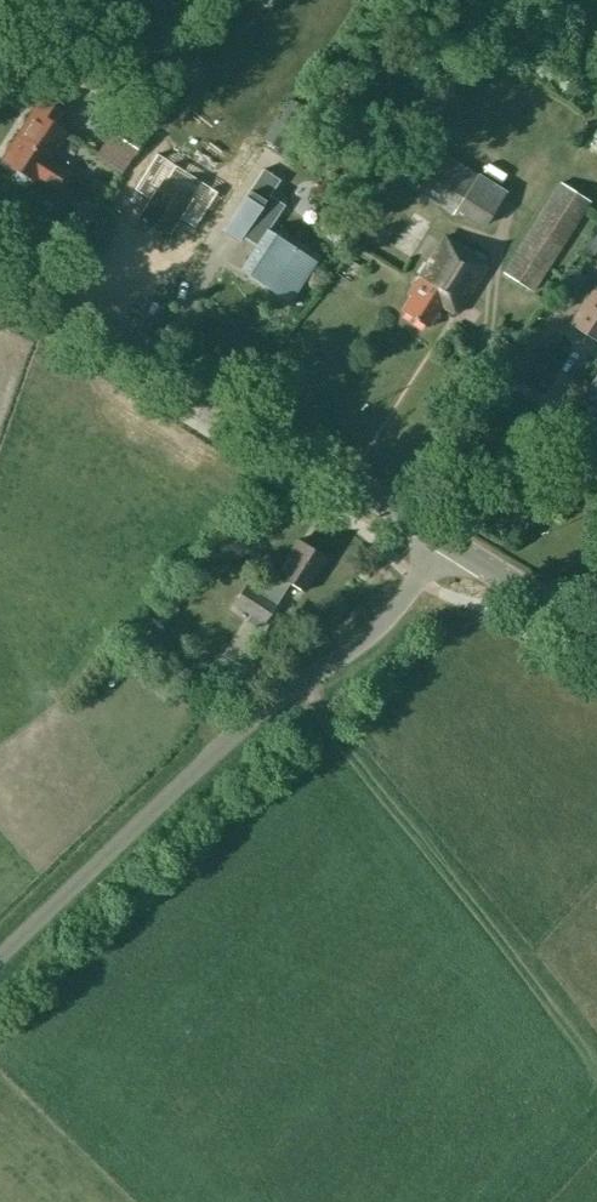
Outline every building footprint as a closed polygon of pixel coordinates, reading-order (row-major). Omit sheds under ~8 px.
[(31,181),(31,180),(34,181),(38,175),(62,191),(73,175),(50,160),(68,131),(55,123),(64,110),(41,95),(14,137),(16,139),(1,161),(16,170),(16,172),(15,173),(15,175),(15,177),(16,179),(16,181),(17,182),(19,183),(20,184),(21,184),(23,184),(26,184),(28,183),(29,183),(31,181)] [(94,157),(120,174),(143,138),(111,118),(101,134),(106,137),(94,157)] [(485,226),(507,192),(479,174),(424,140),(400,179),(454,213),(457,209),(485,226)] [(189,196),(199,181),(179,167),(169,183),(162,179),(140,214),(169,232),(191,197),(189,196)] [(563,182),(505,272),(534,291),(592,201),(563,182)] [(223,230),(239,240),(242,236),(256,245),(240,270),(284,299),(311,258),(252,219),(265,200),(249,190),(223,230)] [(415,253),(424,233),(411,227),(402,247),(415,253)] [(427,327),(442,305),(456,313),(486,265),(472,256),(473,254),(445,236),(408,294),(411,296),(401,311),(427,327)] [(596,338),(596,287),(574,322),(596,338)] [(583,400),(596,409),(596,379),(583,400)] [(275,601),(288,581),(303,591),(325,556),(322,554),(321,550),(314,545),(310,546),(298,539),(276,573),(271,570),(258,591),(246,583),(233,603),(263,623),(276,602),(275,601)]
